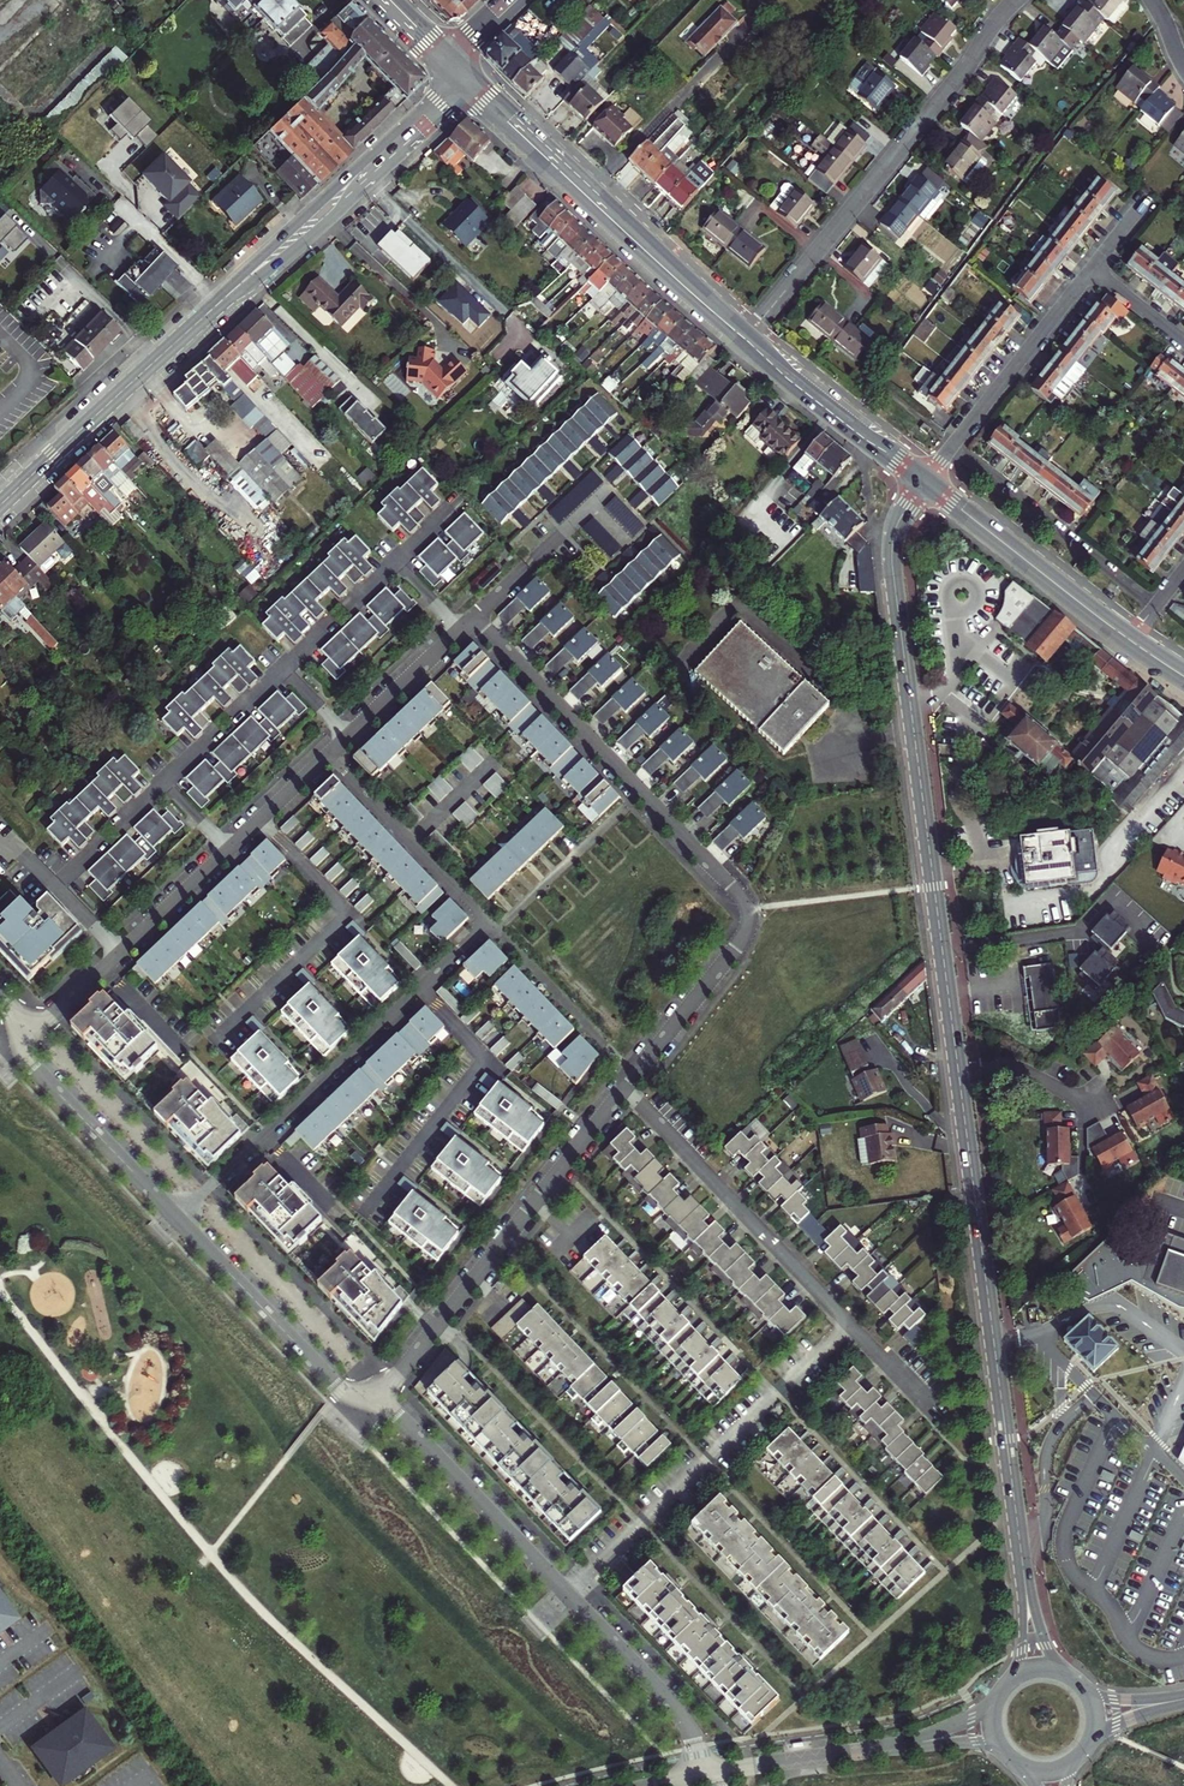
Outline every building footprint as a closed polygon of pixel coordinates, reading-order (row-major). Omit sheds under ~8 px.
[(286,0),(249,0),(247,2),(255,9),(253,11),(264,22),(286,0)] [(288,0),(286,0),(264,22),(276,34),(277,32),(284,39),(285,39),(292,46),(312,26),(305,19),(306,18),(288,0)] [(457,21),(465,14),(451,0),(448,0),(447,1),(446,0),(430,0),(449,19),(457,21)] [(480,0),(451,0),(465,14),(480,0)] [(951,11),(959,1),(961,3),(963,0),(938,0),(951,11)] [(1125,7),(1131,0),(1092,0),(1087,6),(1105,21),(1108,23),(1123,5),(1125,7)] [(1087,6),(1082,2),(1068,19),(1070,20),(1062,29),(1083,46),(1105,21),(1087,6)] [(333,22),(350,43),(352,37),(369,21),(352,4),(333,22)] [(722,6),(689,40),(689,41),(688,43),(689,46),(690,48),(693,49),(698,49),(703,54),(710,54),(718,45),(718,42),(720,39),(722,41),(739,23),(732,16),(736,12),(728,4),(724,8),(722,6)] [(1040,23),(1046,15),(1034,5),(1027,12),(1040,23)] [(1129,11),(1125,7),(1123,5),(1108,23),(1114,29),(1129,11)] [(558,40),(571,53),(572,52),(585,38),(604,19),(591,7),(558,40)] [(957,31),(937,14),(921,33),(927,38),(921,45),(935,56),(937,58),(951,42),(949,41),(957,31)] [(605,18),(624,36),(628,33),(608,15),(605,18)] [(604,19),(585,38),(592,44),(610,25),(604,19)] [(306,99),(319,112),(368,55),(398,86),(343,138),(356,150),(429,81),(381,33),(369,21),(352,37),(350,43),(346,58),(345,59),(330,75),(319,86),(306,99)] [(346,58),(350,43),(333,22),(321,33),(331,45),(345,59),(346,58)] [(483,56),(509,79),(533,55),(537,51),(509,23),(483,48),(483,56)] [(1083,46),(1062,29),(1054,38),(1045,30),(1037,39),(1036,38),(1028,47),(1036,54),(1059,73),(1083,46)] [(572,52),(578,58),(592,44),(585,38),(572,52)] [(921,45),(916,40),(900,59),(921,77),(929,68),(927,66),(935,56),(921,45)] [(1030,60),(1036,54),(1028,47),(1019,40),(1005,55),(1008,58),(1000,67),(1020,83),(1036,65),(1030,60)] [(304,71),(319,86),(330,75),(345,59),(331,45),(304,71)] [(44,122),(58,134),(129,61),(118,49),(44,122)] [(555,69),(574,88),(590,71),(578,58),(572,52),(571,53),(555,69)] [(509,79),(528,97),(545,80),(541,76),(546,71),(546,67),(533,55),(509,79)] [(809,64),(799,55),(794,60),(804,69),(809,64)] [(895,87),(877,71),(876,72),(867,64),(855,79),(864,86),(857,95),(875,110),(895,87)] [(572,109),(585,121),(609,97),(592,81),(602,71),(596,65),(590,71),(574,88),(563,99),(569,106),(571,103),(574,106),(572,109)] [(1159,88),(1161,86),(1143,72),(1142,74),(1133,67),(1117,87),(1136,102),(1139,97),(1147,104),(1159,88)] [(819,83),(813,77),(807,84),(814,90),(819,83)] [(995,113),(1001,117),(1017,99),(994,81),(986,90),(988,91),(981,101),(995,113)] [(1147,104),(1141,111),(1159,125),(1175,105),(1166,98),(1168,96),(1159,88),(1147,104)] [(255,149),(299,194),(304,200),(356,150),(343,138),(319,112),(306,99),(255,149)] [(970,135),(979,142),(995,123),(990,119),(995,113),(981,101),(978,99),(965,115),(968,117),(960,127),(970,135)] [(138,138),(137,139),(148,151),(160,139),(149,128),(152,125),(129,102),(123,107),(119,102),(111,110),(123,122),(112,133),(122,144),(133,133),(138,138)] [(613,105),(593,126),(615,147),(623,139),(621,138),(624,135),(625,137),(633,129),(623,119),(625,117),(613,105)] [(1159,125),(1169,134),(1183,115),(1183,112),(1175,105),(1159,125)] [(639,172),(658,153),(664,147),(684,126),(688,122),(684,118),(666,136),(664,133),(655,142),(649,137),(626,160),(639,172)] [(756,124),(750,120),(739,132),(744,137),(756,124)] [(453,143),(468,158),(476,165),(495,145),(471,124),(453,143)] [(827,141),(835,147),(853,162),(866,147),(864,145),(869,138),(854,125),(849,131),(841,124),(827,141)] [(715,130),(710,125),(703,133),(708,137),(715,130)] [(691,133),(684,126),(664,147),(671,154),(691,133)] [(1068,131),(1063,137),(1070,142),(1075,136),(1068,131)] [(127,149),(137,139),(138,138),(133,133),(122,144),(127,149)] [(1174,145),(1183,154),(1183,133),(1174,145)] [(970,135),(964,142),(981,156),(987,149),(979,142),(970,135)] [(837,177),(839,179),(853,162),(835,147),(827,141),(821,136),(813,146),(827,157),(809,179),(825,192),(832,184),(837,177)] [(460,167),(468,158),(453,143),(450,140),(436,153),(461,178),(466,173),(460,167)] [(981,156),(964,142),(944,166),(967,184),(971,184),(986,165),(986,160),(981,156)] [(676,158),(671,154),(664,147),(658,153),(670,165),(676,158)] [(670,165),(658,153),(639,172),(652,184),(670,165)] [(172,203),(168,207),(182,220),(204,198),(191,185),(192,183),(166,157),(146,176),(172,203)] [(689,171),(676,158),(670,165),(683,177),(689,171)] [(704,185),(714,174),(699,160),(689,171),(704,185)] [(46,175),(53,181),(63,169),(76,180),(76,179),(57,162),(46,175)] [(683,177),(670,165),(652,184),(665,196),(683,177)] [(900,200),(918,214),(945,182),(927,167),(918,178),(920,179),(915,185),(913,184),(900,200)] [(76,179),(76,180),(63,169),(53,181),(44,191),(45,205),(59,204),(67,211),(71,211),(80,219),(86,211),(89,211),(89,208),(93,204),(90,190),(89,188),(87,184),(85,182),(78,176),(76,179)] [(679,210),(704,185),(689,171),(683,177),(665,196),(679,210)] [(915,185),(920,179),(918,178),(917,176),(912,182),(913,184),(915,185)] [(841,180),(839,179),(837,177),(832,184),(836,187),(841,180)] [(263,201),(241,178),(217,200),(240,223),(263,201)] [(1085,196),(1104,211),(1116,196),(1097,181),(1092,187),(1085,196)] [(1079,192),(1085,196),(1092,187),(1086,183),(1079,192)] [(781,210),(777,214),(795,229),(814,205),(796,191),(795,191),(791,187),(787,187),(783,191),(784,195),(776,205),(781,210)] [(505,203),(514,212),(529,197),(520,188),(510,198),(505,203)] [(1073,212),(1092,227),(1104,211),(1085,196),(1073,212)] [(529,197),(514,212),(506,220),(517,231),(540,208),(529,197)] [(532,235),(540,242),(551,230),(569,212),(554,198),(531,222),(538,229),(532,235)] [(240,223),(217,200),(214,202),(236,226),(240,223)] [(883,225),(899,237),(918,214),(900,200),(887,216),(889,217),(883,225)] [(470,203),(446,227),(469,249),(492,224),(470,203)] [(772,210),(777,214),(781,210),(776,205),(772,210)] [(742,230),(718,210),(703,229),(727,248),(742,230)] [(544,246),(550,252),(580,222),(569,212),(551,230),(555,234),(544,246)] [(1061,227),(1080,242),(1092,227),(1073,212),(1061,227)] [(883,225),(889,217),(887,216),(885,215),(880,222),(883,225)] [(980,215),(974,223),(981,229),(987,222),(980,215)] [(8,217),(0,225),(0,250),(7,242),(19,254),(32,241),(8,217)] [(550,252),(559,261),(589,230),(580,222),(550,252)] [(1049,243),(1068,258),(1080,242),(1061,227),(1049,243)] [(569,270),(573,265),(599,239),(589,230),(559,261),(569,270)] [(742,230),(727,248),(750,267),(765,249),(742,230)] [(1036,258),(1056,274),(1068,258),(1049,243),(1043,238),(1030,254),(1036,258)] [(408,249),(397,239),(384,252),(415,282),(432,264),(412,246),(408,249)] [(599,239),(573,265),(577,268),(572,274),(578,279),(583,274),(609,248),(599,239)] [(864,246),(846,269),(870,289),(889,265),(864,246)] [(609,248),(583,274),(586,278),(582,282),(587,288),(591,284),(619,257),(609,248)] [(173,274),(178,269),(158,249),(144,263),(147,265),(143,270),(137,264),(119,284),(134,298),(133,299),(134,300),(136,299),(145,308),(163,289),(165,290),(166,289),(162,285),(167,281),(170,281),(172,280),(173,279),(173,278),(174,276),(173,274)] [(1128,267),(1145,280),(1158,263),(1141,249),(1128,267)] [(1145,280),(1159,291),(1177,268),(1178,266),(1164,255),(1158,263),(1145,280)] [(603,295),(631,267),(619,257),(591,284),(603,295)] [(1024,274),(1044,289),(1056,274),(1036,258),(1024,274)] [(889,265),(870,289),(877,294),(896,271),(889,265)] [(595,303),(603,310),(639,275),(631,267),(603,295),(595,303)] [(1159,291),(1174,303),(1183,290),(1183,273),(1177,268),(1159,291)] [(941,271),(934,279),(941,286),(948,277),(941,271)] [(1044,289),(1024,274),(1012,289),(1031,304),(1044,289)] [(622,312),(649,284),(639,275),(603,310),(602,311),(608,317),(617,308),(622,312)] [(321,280),(319,282),(356,317),(363,310),(366,314),(377,303),(358,284),(342,300),(321,280)] [(941,289),(931,281),(925,289),(935,297),(941,289)] [(356,317),(319,282),(302,300),(314,312),(320,307),(322,309),(344,330),(356,317)] [(627,317),(632,321),(659,293),(649,284),(622,312),(603,331),(608,336),(627,317)] [(471,321),(480,330),(491,319),(456,286),(438,305),(463,329),(471,321)] [(949,288),(941,298),(951,305),(958,295),(949,288)] [(1174,303),(1183,311),(1183,290),(1174,303)] [(582,293),(576,299),(588,310),(594,304),(582,293)] [(636,326),(640,330),(668,301),(659,293),(632,321),(625,328),(630,333),(636,326)] [(1126,311),(1107,297),(1099,306),(1098,305),(1085,321),(1102,334),(1112,322),(1115,325),(1126,311)] [(640,330),(636,334),(641,338),(645,334),(648,336),(656,326),(660,330),(678,311),(668,301),(640,330)] [(1001,303),(989,319),(1008,334),(1020,318),(1001,303)] [(833,340),(847,323),(823,304),(809,321),(833,340)] [(552,322),(534,305),(521,309),(544,330),(552,322)] [(648,343),(657,352),(688,319),(678,311),(660,330),(648,343)] [(285,343),(287,341),(259,312),(240,330),(273,365),(286,354),(291,349),(285,343)] [(122,334),(102,314),(65,351),(85,371),(122,334)] [(555,319),(552,322),(544,330),(549,335),(561,325),(555,319)] [(688,319),(657,352),(644,366),(650,371),(668,353),(673,358),(699,329),(688,319)] [(925,343),(937,328),(925,319),(914,335),(925,343)] [(976,335),(995,350),(1008,334),(989,319),(976,335)] [(1102,334),(1085,321),(1073,336),(1090,349),(1102,334)] [(847,323),(833,340),(855,359),(862,351),(868,356),(875,346),(847,323)] [(678,363),(683,367),(709,338),(699,329),(673,358),(667,363),(673,368),(678,363)] [(240,330),(227,342),(256,374),(263,367),(284,389),(290,383),(289,382),(273,365),(240,330)] [(958,345),(964,350),(983,365),(995,350),(976,335),(973,339),(967,334),(958,345)] [(1090,349),(1073,336),(1062,351),(1079,364),(1090,349)] [(709,338),(683,367),(666,385),(672,391),(698,363),(703,367),(712,357),(720,348),(709,338)] [(213,359),(237,385),(244,379),(251,386),(260,378),(256,374),(227,342),(211,358),(213,359)] [(581,354),(570,343),(564,349),(575,360),(581,354)] [(409,358),(406,379),(421,381),(421,382),(437,400),(467,372),(455,359),(442,370),(439,367),(438,368),(433,363),(435,351),(419,349),(418,359),(409,358)] [(964,350),(953,365),(972,380),(983,365),(964,350)] [(1079,364),(1062,351),(1049,367),(1070,383),(1075,387),(1088,372),(1079,364)] [(592,362),(582,353),(581,354),(575,360),(580,364),(585,369),(592,362)] [(286,354),(273,365),(289,382),(305,368),(301,365),(299,367),(286,354)] [(1183,373),(1168,360),(1167,361),(1159,355),(1149,368),(1157,374),(1155,377),(1171,389),(1183,373)] [(712,357),(703,367),(691,380),(698,386),(699,385),(714,369),(719,363),(712,357)] [(237,385),(213,359),(205,367),(201,366),(195,372),(196,375),(188,382),(192,387),(177,400),(191,414),(220,386),(234,400),(243,391),(237,385)] [(306,370),(331,392),(342,382),(316,359),(306,370)] [(536,377),(525,367),(510,383),(539,409),(565,380),(548,364),(536,377)] [(953,365),(941,380),(960,395),(972,380),(953,365)] [(1070,383),(1049,367),(1031,390),(1047,403),(1051,406),(1057,398),(1063,403),(1075,387),(1070,383)] [(305,368),(289,382),(290,383),(315,409),(331,392),(306,370),(305,368)] [(714,369),(699,385),(708,392),(722,376),(714,369)] [(1183,399),(1183,373),(1171,389),(1183,399)] [(941,380),(934,375),(925,387),(920,393),(942,411),(944,408),(947,411),(960,395),(941,380)] [(747,390),(741,386),(735,392),(733,390),(735,387),(732,385),(722,376),(708,392),(722,404),(713,415),(710,412),(700,424),(710,433),(719,422),(722,424),(732,413),(742,421),(754,407),(747,402),(747,390)] [(738,383),(732,385),(735,387),(733,390),(735,392),(741,386),(738,383)] [(234,400),(231,403),(255,428),(267,417),(243,391),(234,400)] [(526,531),(533,525),(520,511),(525,506),(534,498),(539,493),(552,507),(559,501),(545,487),(550,482),(560,473),(565,469),(578,483),(584,476),(571,463),(576,458),(585,449),(590,445),(603,459),(610,452),(597,438),(601,434),(606,429),(619,443),(623,440),(610,426),(615,421),(620,416),(600,396),(484,507),(503,527),(509,522),(514,517),(526,531)] [(353,398),(340,410),(348,419),(361,406),(353,398)] [(643,410),(632,400),(625,407),(636,417),(643,410)] [(361,406),(348,419),(354,425),(367,413),(361,406)] [(763,441),(785,462),(802,443),(780,422),(781,421),(771,410),(748,434),(759,445),(763,441)] [(367,413),(354,425),(373,445),(375,444),(382,452),(394,441),(386,433),(387,432),(377,420),(374,423),(370,419),(371,417),(367,413)] [(255,428),(269,442),(281,431),(267,417),(255,428)] [(710,433),(700,424),(690,425),(684,433),(691,439),(706,437),(710,433)] [(931,429),(924,424),(920,428),(928,434),(931,429)] [(1017,442),(1018,441),(1001,428),(988,445),(1004,458),(1017,442)] [(281,431),(269,442),(283,457),(295,446),(281,431)] [(1145,439),(1150,443),(1155,437),(1149,433),(1145,439)] [(138,479),(127,468),(136,460),(131,454),(132,453),(116,436),(101,450),(133,484),(138,479)] [(645,492),(635,501),(641,508),(651,499),(656,504),(661,509),(681,490),(631,437),(611,457),(615,461),(621,467),(611,476),(617,483),(627,473),(631,478),(640,487),(645,492)] [(820,444),(796,471),(806,481),(811,476),(821,484),(816,489),(823,497),(812,509),(823,520),(842,501),(836,495),(844,486),(838,482),(849,470),(855,462),(826,437),(820,444)] [(269,442),(241,468),(270,498),(277,505),(304,480),(283,457),(269,442)] [(1017,442),(1004,458),(1019,469),(1031,453),(1017,442)] [(230,478),(241,468),(222,448),(211,458),(230,478)] [(101,450),(89,461),(116,489),(127,501),(138,490),(133,484),(101,450)] [(1031,453),(1019,469),(1034,481),(1046,465),(1031,453)] [(1115,459),(1108,453),(1100,463),(1107,469),(1115,459)] [(156,467),(145,456),(140,460),(151,471),(156,467)] [(78,471),(117,512),(123,507),(111,494),(116,489),(89,461),(78,471)] [(1062,478),(1046,465),(1034,481),(1050,493),(1062,478)] [(241,468),(230,478),(259,508),(270,498),(241,468)] [(78,471),(68,481),(85,500),(112,528),(122,518),(117,512),(78,471)] [(440,504),(433,497),(430,497),(429,496),(438,487),(423,471),(407,485),(423,502),(432,512),(440,504)] [(605,484),(594,473),(551,515),(562,526),(605,484)] [(1077,490),(1062,478),(1050,493),(1065,505),(1077,490)] [(85,500),(68,481),(57,492),(62,497),(49,510),(67,529),(80,516),(80,515),(90,505),(85,500)] [(1083,482),(1077,490),(1065,505),(1081,518),(1099,495),(1083,482)] [(423,502),(407,485),(400,492),(398,490),(390,498),(417,526),(425,519),(418,512),(415,512),(414,511),(423,502)] [(646,527),(618,497),(607,508),(635,538),(646,527)] [(404,525),(403,529),(410,537),(419,528),(417,526),(390,498),(381,506),(385,510),(378,517),(392,533),(402,524),(404,525)] [(1183,522),(1183,500),(1174,514),(1183,522)] [(867,527),(842,501),(823,520),(828,525),(848,545),(863,560),(861,561),(865,596),(879,595),(875,562),(873,545),(862,533),(867,527)] [(451,540),(445,546),(446,547),(446,548),(457,560),(461,563),(470,555),(467,551),(484,535),(464,514),(444,533),(451,540)] [(1161,529),(1177,541),(1183,532),(1183,522),(1174,514),(1161,529)] [(613,559),(624,548),(596,519),(584,530),(613,559)] [(823,520),(810,533),(815,538),(823,531),(828,525),(823,520)] [(1149,545),(1165,557),(1177,541),(1161,529),(1152,522),(1140,537),(1142,539),(1149,545)] [(828,525),(823,531),(843,550),(848,545),(828,525)] [(613,582),(604,572),(597,579),(606,588),(601,593),(597,597),(616,618),(681,556),(652,527),(648,530),(658,539),(654,543),(645,551),(639,557),(629,548),(622,555),(632,564),(628,568),(619,576),(613,582)] [(48,528),(23,551),(31,560),(39,569),(56,553),(64,561),(68,561),(74,555),(48,528)] [(345,541),(336,549),(364,577),(363,578),(365,580),(374,571),(366,563),(362,564),(361,563),(371,553),(356,538),(349,545),(345,541)] [(438,539),(418,558),(426,566),(420,573),(435,589),(443,581),(440,577),(457,560),(446,548),(446,547),(445,546),(438,539)] [(949,549),(947,539),(942,540),(937,541),(938,552),(943,556),(948,554),(949,549)] [(1130,556),(1137,561),(1149,545),(1142,539),(1130,556)] [(1154,570),(1165,557),(1149,545),(1137,561),(1152,573),(1154,570)] [(348,578),(348,579),(355,586),(363,578),(364,577),(336,549),(328,557),(330,559),(323,566),(338,582),(347,574),(348,574),(348,578)] [(31,560),(16,574),(8,564),(0,571),(0,584),(17,603),(38,584),(44,590),(51,582),(39,569),(31,560)] [(333,594),(339,600),(348,592),(338,582),(323,566),(308,581),(323,597),(332,588),(333,589),(333,593),(333,594)] [(500,616),(507,624),(525,607),(530,613),(550,594),(536,580),(498,616),(498,617),(500,616)] [(317,622),(325,614),(318,607),(314,607),(313,606),(323,597),(308,581),(292,595),(307,612),(317,622)] [(1101,651),(1012,582),(1006,591),(1005,598),(1003,607),(997,618),(1048,663),(1065,642),(1069,645),(1073,653),(1078,660),(1085,664),(1091,663),(1101,651)] [(17,603),(0,584),(0,609),(5,614),(3,615),(13,625),(22,616),(30,624),(29,625),(53,652),(59,647),(17,603)] [(249,584),(237,596),(248,607),(260,595),(249,584)] [(374,616),(375,616),(386,628),(403,611),(406,614),(416,606),(400,590),(393,597),(385,589),(367,608),(374,616)] [(302,636),(310,628),(303,621),(299,622),(298,620),(307,612),(292,595),(285,602),(283,600),(274,608),(301,636),(302,636)] [(233,600),(243,611),(248,607),(237,596),(233,600)] [(524,641),(531,649),(548,632),(554,638),(574,619),(560,605),(522,642),(524,641)] [(215,617),(226,628),(237,617),(226,606),(215,617)] [(295,647),(304,638),(302,636),(301,636),(274,608),(266,616),(270,620),(262,627),(277,643),(287,633),(288,634),(287,639),(295,647)] [(360,614),(341,632),(360,653),(376,637),(380,640),(389,631),(386,628),(375,616),(374,616),(368,622),(360,614)] [(215,617),(211,620),(210,621),(221,632),(226,628),(215,617)] [(786,757),(832,707),(743,626),(697,675),(786,757)] [(0,634),(0,655),(17,638),(7,627),(0,634)] [(547,666),(555,674),(572,657),(578,663),(598,644),(584,630),(546,667),(547,666)] [(341,632),(320,651),(328,660),(322,666),(337,682),(345,674),(342,670),(360,653),(341,632)] [(474,645),(454,664),(463,673),(460,676),(469,685),(472,689),(495,667),(474,645)] [(229,651),(221,659),(248,687),(250,689),(259,681),(251,673),(247,673),(246,672),(255,663),(241,648),(233,655),(229,651)] [(1101,651),(1091,663),(1096,667),(1102,672),(1112,660),(1101,651)] [(571,691),(579,699),(596,682),(602,688),(621,669),(608,655),(570,692),(571,691)] [(248,687),(221,659),(213,666),(215,669),(207,676),(223,692),(232,683),(233,684),(233,688),(239,695),(248,687)] [(1112,660),(1102,672),(1116,683),(1129,693),(1119,705),(1073,759),(1074,760),(1073,761),(1091,776),(1105,758),(1118,743),(1143,765),(1178,723),(1153,702),(1158,697),(1112,660)] [(495,667),(472,689),(485,702),(488,699),(496,708),(515,689),(495,667)] [(217,703),(224,710),(233,702),(223,692),(207,676),(192,690),(207,706),(216,698),(217,699),(217,703)] [(595,716),(603,724),(620,708),(626,713),(645,695),(632,680),(594,717),(595,716)] [(416,700),(435,719),(443,711),(446,714),(453,707),(432,685),(416,700)] [(515,689),(496,708),(504,717),(502,719),(514,732),(536,711),(515,689)] [(202,731),(210,723),(203,716),(199,716),(198,715),(207,706),(192,690),(185,697),(183,695),(174,703),(176,704),(202,731)] [(278,693),(258,711),(266,719),(279,732),(294,715),(298,719),(307,710),(292,694),(286,701),(278,693)] [(470,693),(464,699),(469,704),(475,698),(470,693)] [(1143,765),(1118,743),(1091,776),(1134,812),(1183,752),(1183,716),(1183,717),(1158,697),(1153,702),(1178,723),(1143,765)] [(401,715),(419,734),(428,726),(430,729),(437,722),(435,719),(416,700),(401,715)] [(195,742),(204,733),(202,731),(176,704),(174,703),(166,711),(170,715),(162,722),(177,738),(187,729),(188,729),(187,734),(195,742)] [(619,742),(626,749),(644,733),(649,738),(669,720),(656,706),(617,742),(618,742),(619,742)] [(1010,706),(1002,716),(1019,729),(1007,743),(1049,778),(1060,764),(1066,769),(1073,761),(1074,760),(1073,759),(1010,706)] [(536,711),(514,732),(527,746),(529,743),(538,752),(557,733),(536,711)] [(385,730),(404,749),(412,741),(415,744),(422,737),(419,734),(401,715),(385,730)] [(251,717),(232,736),(251,756),(267,740),(271,744),(281,734),(279,732),(266,719),(259,726),(251,717)] [(369,744),(388,764),(397,756),(399,758),(406,752),(404,749),(385,730),(369,744)] [(643,767),(650,774),(668,758),(673,764),(693,745),(680,731),(641,767),(642,768),(643,767)] [(557,733),(538,752),(546,761),(543,763),(556,776),(578,755),(557,733)] [(232,736),(212,755),(219,763),(214,769),(213,769),(225,782),(228,785),(236,778),(233,774),(251,756),(232,736)] [(369,744),(354,760),(375,782),(382,775),(379,772),(388,764),(369,744)] [(472,748),(465,754),(477,767),(484,760),(472,748)] [(675,784),(683,791),(700,775),(706,781),(726,762),(712,748),(674,784),(674,785),(675,784)] [(465,754),(458,760),(471,773),(477,767),(465,754)] [(578,755),(556,776),(569,790),(571,787),(579,795),(599,777),(578,755)] [(114,760),(106,768),(133,797),(134,799),(143,791),(136,783),(131,783),(131,782),(140,773),(125,757),(118,764),(114,760)] [(206,760),(186,779),(193,788),(187,794),(202,810),(210,802),(207,799),(225,782),(213,769),(214,769),(206,760)] [(100,778),(92,785),(108,801),(117,793),(118,794),(118,798),(117,798),(124,805),(133,797),(106,768),(98,776),(100,778)] [(496,773),(489,780),(502,793),(508,786),(496,773)] [(699,809),(707,817),(724,800),(730,806),(749,787),(736,773),(698,809),(698,810),(699,809)] [(441,777),(435,783),(447,796),(453,789),(441,777)] [(599,777),(579,795),(588,804),(585,807),(598,820),(620,799),(599,777)] [(334,778),(312,799),(319,806),(321,804),(330,813),(349,794),(334,778)] [(489,780),(483,786),(495,799),(502,793),(489,780)] [(435,783),(428,789),(440,802),(447,796),(435,783)] [(102,813),(108,820),(118,811),(108,801),(92,785),(77,800),(92,816),(101,808),(102,809),(102,812),(102,813)] [(330,813),(327,815),(334,822),(336,820),(344,828),(364,810),(349,794),(330,813)] [(87,841),(95,833),(88,826),(84,826),(83,825),(92,816),(77,800),(70,807),(68,804),(59,813),(86,841),(87,841)] [(465,802),(459,809),(471,822),(478,816),(465,802)] [(412,805),(403,812),(416,825),(424,817),(412,805)] [(714,842),(721,850),(739,833),(745,839),(764,820),(751,806),(713,842),(713,843),(714,842)] [(459,809),(452,815),(465,828),(471,822),(459,809)] [(344,828),(342,831),(348,838),(351,835),(359,844),(379,825),(364,810),(344,828)] [(546,810),(535,820),(553,840),(564,829),(546,810)] [(80,851),(88,843),(87,841),(86,841),(59,813),(51,821),(54,825),(47,832),(62,847),(72,838),(73,839),(72,843),(80,851)] [(137,833),(141,837),(154,849),(171,832),(175,836),(185,826),(181,822),(179,823),(171,815),(164,822),(156,814),(137,833)] [(280,829),(286,836),(300,823),(293,817),(280,829)] [(535,820),(524,831),(542,850),(553,840),(535,820)] [(359,844),(357,846),(363,853),(366,851),(374,859),(393,841),(379,825),(359,844)] [(1094,828),(1022,840),(1025,861),(1029,888),(1078,880),(1077,873),(1100,870),(1101,870),(1094,828)] [(436,830),(428,838),(441,851),(448,844),(436,830)] [(524,831),(513,841),(532,860),(542,850),(524,831)] [(295,845),(301,851),(314,839),(308,832),(295,845)] [(108,854),(127,874),(143,858),(147,862),(157,853),(154,849),(141,837),(135,844),(127,835),(108,854)] [(374,859),(371,862),(378,869),(381,867),(389,875),(408,856),(393,841),(374,859)] [(513,841),(502,851),(521,871),(532,860),(513,841)] [(267,842),(245,863),(266,885),(279,872),(277,870),(286,861),(267,842)] [(448,844),(441,851),(447,858),(455,851),(448,844)] [(310,860),(316,867),(329,855),(323,848),(310,860)] [(1177,850),(1176,854),(1170,851),(1161,873),(1169,876),(1167,880),(1182,885),(1183,882),(1183,883),(1183,853),(1177,850)] [(502,851),(492,861),(510,881),(521,871),(502,851)] [(108,854),(88,873),(95,881),(89,887),(104,903),(112,896),(109,892),(127,874),(108,854)] [(389,875),(386,878),(393,885),(396,882),(404,891),(423,872),(408,856),(389,875)] [(492,861),(481,871),(500,891),(510,881),(492,861)] [(1077,873),(1078,880),(1029,888),(1025,861),(1020,863),(1019,869),(1019,874),(1020,880),(1022,886),(1025,892),(1096,881),(1099,879),(1100,877),(1100,870),(1077,873)] [(245,863),(223,883),(242,903),(251,895),(253,897),(266,885),(245,863)] [(325,876),(331,883),(344,870),(338,864),(325,876)] [(481,871),(470,882),(488,901),(500,891),(481,871)] [(404,891),(401,893),(408,900),(410,898),(425,913),(444,894),(423,872),(404,891)] [(340,892),(346,898),(359,886),(353,879),(340,892)] [(223,883),(201,904),(219,923),(222,926),(235,914),(233,911),(242,903),(223,883)] [(0,901),(0,953),(28,982),(43,968),(45,970),(83,934),(48,897),(38,907),(34,903),(27,910),(10,891),(0,901)] [(354,907),(361,914),(374,901),(368,895),(354,907)] [(469,920),(450,901),(432,918),(438,924),(430,932),(442,945),(469,920)] [(201,904),(191,915),(209,934),(219,923),(201,904)] [(370,923),(376,930),(389,917),(383,911),(370,923)] [(1132,928),(1116,914),(1093,940),(1105,951),(1081,977),(1096,991),(1120,965),(1108,954),(1132,928)] [(191,915),(180,925),(198,944),(209,934),(191,915)] [(353,921),(346,928),(358,941),(360,939),(365,934),(353,921)] [(180,925),(169,935),(187,954),(198,944),(180,925)] [(169,935),(158,945),(177,964),(187,954),(169,935)] [(389,970),(360,939),(358,941),(332,966),(374,1010),(381,1003),(394,991),(399,986),(386,973),(389,970)] [(400,942),(394,948),(415,971),(422,965),(400,942)] [(508,961),(490,942),(463,967),(475,980),(484,972),(490,979),(508,961)] [(158,945),(148,955),(166,974),(177,964),(158,945)] [(166,974),(148,955),(137,966),(147,977),(155,985),(166,974)] [(917,995),(928,985),(925,963),(904,982),(917,995)] [(1056,965),(1026,970),(1027,982),(1032,981),(1039,1033),(1065,1030),(1056,965)] [(130,982),(136,987),(147,977),(137,966),(134,969),(139,974),(130,982)] [(529,984),(514,968),(492,989),(499,996),(502,994),(510,1002),(529,984)] [(134,969),(125,976),(130,982),(139,974),(134,969)] [(302,969),(296,975),(308,988),(310,987),(315,982),(302,969)] [(900,1011),(917,995),(904,982),(887,999),(900,1011)] [(1164,983),(1153,994),(1166,1021),(1183,1030),(1183,1012),(1178,1009),(1164,983)] [(544,999),(529,984),(510,1002),(507,1005),(514,1012),(517,1009),(525,1018),(544,999)] [(282,1014),(324,1058),(332,1050),(342,1041),(349,1034),(336,1020),(339,1017),(310,987),(308,988),(282,1014)] [(443,987),(436,993),(457,1016),(464,1009),(443,987)] [(104,997),(72,1028),(84,1041),(123,1082),(131,1075),(134,1072),(136,1074),(144,1066),(142,1064),(158,1049),(128,1017),(125,1019),(104,997)] [(559,1015),(544,999),(525,1018),(522,1020),(529,1027),(531,1025),(539,1033),(559,1015)] [(887,999),(871,1014),(884,1027),(900,1011),(887,999)] [(461,1019),(467,1026),(480,1013),(474,1007),(461,1019)] [(426,1008),(404,1029),(425,1052),(438,1039),(435,1037),(444,1028),(426,1008)] [(574,1031),(559,1015),(539,1033),(537,1036),(544,1043),(546,1041),(555,1049),(574,1031)] [(1072,1042),(1084,1056),(1096,1045),(1098,1043),(1103,1048),(1101,1050),(1110,1060),(1128,1045),(1119,1035),(1122,1033),(1105,1015),(1087,1032),(1085,1030),(1072,1042)] [(252,1017),(246,1023),(258,1036),(260,1035),(265,1030),(252,1017)] [(475,1035),(482,1041),(495,1029),(489,1022),(475,1035)] [(404,1029),(382,1050),(400,1070),(409,1061),(412,1064),(425,1052),(404,1029)] [(289,1065),(260,1035),(258,1036),(232,1061),(274,1105),(282,1097),(294,1085),(299,1081),(286,1068),(289,1065)] [(599,1057),(580,1037),(561,1054),(568,1060),(559,1068),(576,1086),(599,1057)] [(490,1050),(496,1057),(510,1044),(503,1038),(490,1050)] [(131,1075),(123,1082),(155,1115),(160,1110),(175,1096),(173,1094),(182,1085),(184,1087),(187,1084),(208,1107),(211,1104),(215,1109),(223,1102),(249,1129),(252,1126),(190,1061),(179,1071),(158,1049),(142,1064),(144,1066),(136,1074),(134,1072),(131,1075)] [(382,1050),(360,1071),(378,1090),(381,1093),(394,1081),(391,1078),(400,1070),(382,1050)] [(505,1066),(511,1072),(524,1060),(518,1053),(505,1066)] [(867,1068),(860,1054),(843,1062),(850,1076),(853,1075),(857,1082),(854,1084),(864,1104),(883,1095),(873,1075),(868,1077),(864,1070),(867,1068)] [(360,1071),(349,1081),(367,1100),(378,1090),(360,1071)] [(485,1074),(479,1081),(493,1092),(499,1085),(485,1074)] [(1152,1075),(1137,1083),(1145,1099),(1126,1109),(1137,1130),(1146,1125),(1147,1122),(1155,1117),(1160,1126),(1169,1123),(1168,1122),(1174,1119),(1164,1101),(1166,1100),(1152,1075)] [(349,1081),(338,1091),(357,1110),(367,1100),(349,1081)] [(160,1110),(155,1115),(167,1129),(206,1169),(249,1129),(223,1102),(215,1109),(211,1104),(208,1107),(187,1084),(184,1087),(182,1085),(173,1094),(175,1096),(160,1110)] [(538,1084),(532,1091),(557,1110),(562,1103),(538,1084)] [(532,1111),(499,1085),(493,1092),(475,1116),(523,1153),(544,1126),(529,1115),(532,1111)] [(338,1091),(328,1102),(346,1121),(357,1110),(338,1091)] [(328,1102),(317,1112),(335,1131),(346,1121),(328,1102)] [(1171,1109),(1175,1116),(1182,1112),(1178,1105),(1171,1109)] [(317,1112),(306,1122),(324,1141),(335,1131),(317,1112)] [(1062,1130),(1061,1112),(1044,1113),(1044,1138),(1047,1141),(1048,1166),(1067,1166),(1067,1182),(1079,1176),(1078,1159),(1069,1160),(1068,1129),(1062,1130)] [(755,1137),(761,1143),(769,1135),(755,1120),(748,1126),(757,1135),(755,1137)] [(306,1122),(295,1132),(301,1138),(313,1152),(324,1141),(306,1122)] [(1108,1138),(1099,1122),(1087,1129),(1087,1147),(1091,1146),(1091,1149),(1103,1171),(1111,1166),(1112,1163),(1119,1159),(1125,1168),(1137,1161),(1122,1133),(1108,1141),(1106,1139),(1108,1138)] [(446,1123),(441,1130),(455,1141),(457,1138),(460,1134),(446,1123)] [(757,1135),(748,1126),(724,1149),(733,1159),(739,1153),(745,1159),(761,1143),(755,1137),(757,1135)] [(901,1162),(896,1140),(895,1135),(892,1136),(889,1126),(863,1132),(866,1143),(870,1142),(876,1167),(901,1162)] [(613,1160),(619,1166),(635,1151),(630,1145),(636,1140),(627,1130),(603,1153),(611,1162),(613,1160)] [(295,1132),(285,1142),(290,1148),(301,1138),(295,1132)] [(490,1164),(457,1138),(455,1141),(433,1168),(481,1206),(502,1179),(488,1167),(490,1164)] [(761,1143),(745,1159),(750,1165),(744,1170),(753,1179),(759,1174),(775,1158),(777,1156),(769,1148),(767,1150),(761,1143)] [(623,1174),(631,1183),(655,1160),(647,1151),(641,1157),(635,1151),(619,1166),(625,1173),(623,1174)] [(775,1158),(759,1174),(764,1179),(758,1185),(767,1194),(791,1171),(783,1163),(781,1165),(775,1158)] [(642,1191),(648,1197),(665,1181),(659,1176),(665,1170),(655,1160),(631,1183),(640,1192),(642,1191)] [(269,1170),(236,1201),(249,1214),(288,1255),(295,1248),(299,1245),(301,1247),(309,1240),(307,1238),(323,1222),(293,1190),(290,1193),(269,1170)] [(791,1171),(767,1194),(775,1203),(781,1198),(787,1203),(797,1193),(803,1188),(797,1181),(799,1179),(791,1171)] [(657,1206),(663,1213),(679,1197),(674,1191),(680,1186),(670,1176),(665,1181),(648,1197),(646,1199),(655,1208),(657,1206)] [(418,1189),(403,1177),(398,1185),(412,1196),(413,1194),(418,1189)] [(1081,1206),(1067,1182),(1052,1190),(1059,1203),(1052,1207),(1057,1216),(1060,1217),(1065,1225),(1056,1231),(1059,1236),(1060,1239),(1063,1244),(1091,1229),(1079,1207),(1081,1206)] [(807,1203),(797,1193),(787,1203),(781,1209),(790,1219),(791,1219),(797,1225),(797,1226),(804,1233),(816,1221),(803,1207),(807,1203)] [(446,1220),(413,1194),(412,1196),(389,1224),(437,1262),(458,1235),(444,1223),(446,1220)] [(667,1221),(676,1230),(700,1207),(691,1197),(685,1203),(679,1197),(663,1213),(669,1219),(667,1221)] [(687,1238),(693,1244),(710,1229),(704,1223),(710,1217),(700,1207),(676,1230),(685,1240),(687,1238)] [(816,1221),(804,1233),(811,1241),(824,1229),(816,1221)] [(295,1248),(288,1255),(319,1288),(324,1283),(339,1269),(337,1267),(347,1258),(348,1260),(351,1257),(373,1280),(375,1277),(380,1283),(388,1275),(409,1297),(412,1294),(354,1234),(343,1244),(323,1222),(307,1238),(309,1240),(301,1247),(299,1245),(295,1248)] [(702,1254),(708,1260),(725,1245),(719,1239),(725,1233),(716,1223),(710,1229),(693,1244),(691,1246),(700,1256),(702,1254)] [(824,1254),(832,1263),(857,1240),(848,1232),(846,1234),(840,1227),(831,1236),(824,1243),(830,1249),(824,1254)] [(824,1229),(811,1241),(818,1248),(824,1243),(831,1236),(824,1229)] [(604,1237),(582,1258),(594,1270),(616,1249),(614,1247),(604,1237)] [(1183,1298),(1183,1254),(1156,1244),(1150,1261),(1121,1263),(1110,1239),(1064,1283),(1091,1299),(1131,1279),(1183,1298)] [(857,1240),(832,1263),(841,1272),(847,1267),(852,1272),(869,1257),(863,1251),(864,1249),(857,1240)] [(713,1269),(722,1278),(746,1255),(736,1245),(731,1251),(725,1245),(708,1260),(715,1267),(713,1269)] [(616,1249),(594,1270),(606,1282),(628,1261),(616,1249)] [(732,1285),(738,1292),(755,1276),(749,1270),(755,1265),(746,1255),(722,1278),(730,1287),(732,1285)] [(324,1283),(319,1288),(332,1301),(372,1344),(409,1297),(388,1275),(380,1283),(375,1277),(373,1280),(351,1257),(348,1260),(347,1258),(337,1267),(339,1269),(324,1283)] [(869,1257),(852,1272),(858,1278),(852,1284),(860,1293),(866,1287),(883,1272),(885,1270),(877,1262),(875,1264),(869,1257)] [(628,1261),(606,1282),(617,1294),(639,1273),(628,1261)] [(883,1272),(866,1287),(872,1293),(866,1298),(875,1308),(899,1285),(891,1276),(889,1278),(883,1272)] [(639,1273),(617,1294),(629,1306),(651,1285),(639,1273)] [(743,1300),(751,1309),(776,1286),(766,1277),(760,1282),(755,1276),(738,1292),(745,1298),(743,1300)] [(503,1278),(494,1287),(499,1292),(508,1284),(503,1278)] [(1131,1279),(1091,1299),(1093,1301),(1132,1282),(1180,1309),(1183,1310),(1183,1298),(1131,1279)] [(629,1306),(622,1313),(629,1321),(712,1408),(741,1380),(738,1377),(731,1370),(722,1360),(715,1353),(706,1343),(700,1337),(692,1328),(686,1323),(676,1312),(670,1305),(660,1295),(655,1290),(651,1285),(629,1306)] [(906,1293),(899,1285),(875,1308),(883,1317),(889,1311),(894,1317),(911,1301),(904,1295),(906,1293)] [(762,1317),(768,1323),(785,1308),(779,1302),(785,1296),(776,1286),(751,1309),(760,1319),(762,1317)] [(522,1299),(490,1330),(502,1341),(516,1327),(523,1321),(533,1311),(522,1299)] [(894,1317),(889,1322),(897,1331),(903,1326),(909,1332),(915,1325),(925,1316),(919,1310),(921,1308),(913,1299),(911,1301),(894,1317)] [(523,1321),(516,1327),(528,1339),(545,1322),(549,1318),(538,1306),(533,1311),(523,1321)] [(773,1332),(782,1341),(806,1318),(796,1308),(790,1314),(785,1308),(768,1323),(775,1330),(773,1332)] [(560,1330),(549,1318),(545,1322),(528,1339),(539,1351),(556,1334),(560,1330)] [(1075,1332),(1069,1337),(1065,1342),(1093,1373),(1097,1370),(1103,1376),(1121,1360),(1115,1353),(1119,1349),(1090,1318),(1079,1328),(1077,1325),(1072,1330),(1075,1332)] [(909,1332),(903,1337),(909,1344),(921,1331),(915,1325),(909,1332)] [(571,1342),(560,1330),(539,1351),(550,1362),(567,1346),(571,1342)] [(909,1344),(915,1350),(927,1338),(921,1331),(909,1344)] [(580,1351),(571,1342),(550,1362),(561,1374),(578,1357),(583,1353),(580,1351)] [(445,1349),(414,1388),(423,1397),(565,1547),(602,1513),(572,1482),(526,1433),(478,1383),(445,1349)] [(578,1357),(561,1374),(573,1386),(594,1366),(594,1365),(583,1353),(578,1357)] [(573,1386),(566,1393),(573,1401),(578,1396),(583,1402),(595,1391),(607,1379),(594,1366),(573,1386)] [(840,1398),(846,1404),(862,1389),(857,1383),(863,1378),(853,1368),(829,1391),(838,1400),(840,1398)] [(612,1384),(607,1379),(595,1391),(599,1396),(612,1384)] [(595,1391),(583,1402),(596,1415),(620,1393),(612,1384),(599,1396),(595,1391)] [(849,1412),(858,1421),(860,1419),(876,1404),(882,1398),(873,1389),(867,1394),(862,1389),(846,1404),(851,1410),(849,1412)] [(596,1415),(591,1420),(598,1428),(603,1423),(609,1429),(620,1418),(633,1406),(620,1393),(596,1415)] [(863,1427),(872,1436),(896,1413),(887,1404),(881,1409),(876,1404),(860,1419),(865,1425),(863,1427)] [(637,1411),(633,1406),(620,1418),(625,1423),(637,1411)] [(620,1418),(609,1429),(622,1442),(646,1420),(637,1411),(625,1423),(620,1418)] [(882,1443),(888,1449),(904,1433),(899,1428),(905,1422),(896,1413),(872,1436),(880,1445),(882,1443)] [(646,1420),(622,1442),(617,1447),(624,1454),(629,1450),(634,1456),(646,1445),(658,1433),(646,1420)] [(767,1450),(766,1451),(778,1463),(800,1442),(798,1440),(788,1430),(767,1450)] [(663,1438),(658,1433),(646,1445),(650,1449),(663,1438)] [(886,1450),(896,1461),(914,1444),(904,1433),(888,1449),(886,1450)] [(650,1449),(646,1445),(634,1456),(647,1469),(671,1447),(663,1438),(650,1449)] [(800,1442),(778,1463),(790,1475),(812,1455),(810,1452),(800,1442)] [(896,1461),(907,1472),(923,1457),(925,1455),(914,1444),(896,1461)] [(812,1455),(790,1475),(801,1488),(823,1467),(821,1464),(812,1455)] [(907,1472),(905,1474),(915,1485),(933,1468),(923,1457),(907,1472)] [(823,1467),(801,1488),(813,1500),(835,1479),(832,1476),(823,1467)] [(933,1468),(915,1485),(926,1496),(944,1479),(933,1468)] [(896,1601),(925,1574),(919,1568),(913,1562),(906,1553),(900,1547),(892,1539),(885,1532),(877,1523),(869,1515),(862,1508),(854,1499),(846,1490),(839,1484),(835,1479),(813,1500),(806,1506),(896,1601)] [(684,1532),(813,1668),(849,1634),(831,1615),(828,1618),(822,1612),(825,1609),(821,1605),(815,1598),(811,1601),(799,1588),(803,1585),(793,1575),(789,1578),(783,1571),(787,1568),(776,1558),(773,1561),(767,1554),(770,1551),(760,1541),(757,1544),(751,1537),(754,1534),(748,1528),(744,1524),(741,1527),(735,1520),(738,1517),(724,1503),(720,1498),(698,1519),(684,1532)] [(650,1565),(615,1599),(743,1734),(779,1700),(752,1673),(757,1669),(748,1659),(743,1654),(738,1658),(714,1633),(719,1629),(714,1624),(705,1614),(701,1618),(677,1593),(681,1589),(674,1581),(667,1574),(663,1578),(650,1565)] [(0,1598),(0,1630),(15,1619),(0,1598)] [(85,1714),(64,1729),(53,1737),(34,1751),(60,1785),(64,1785),(112,1751),(85,1714)]
